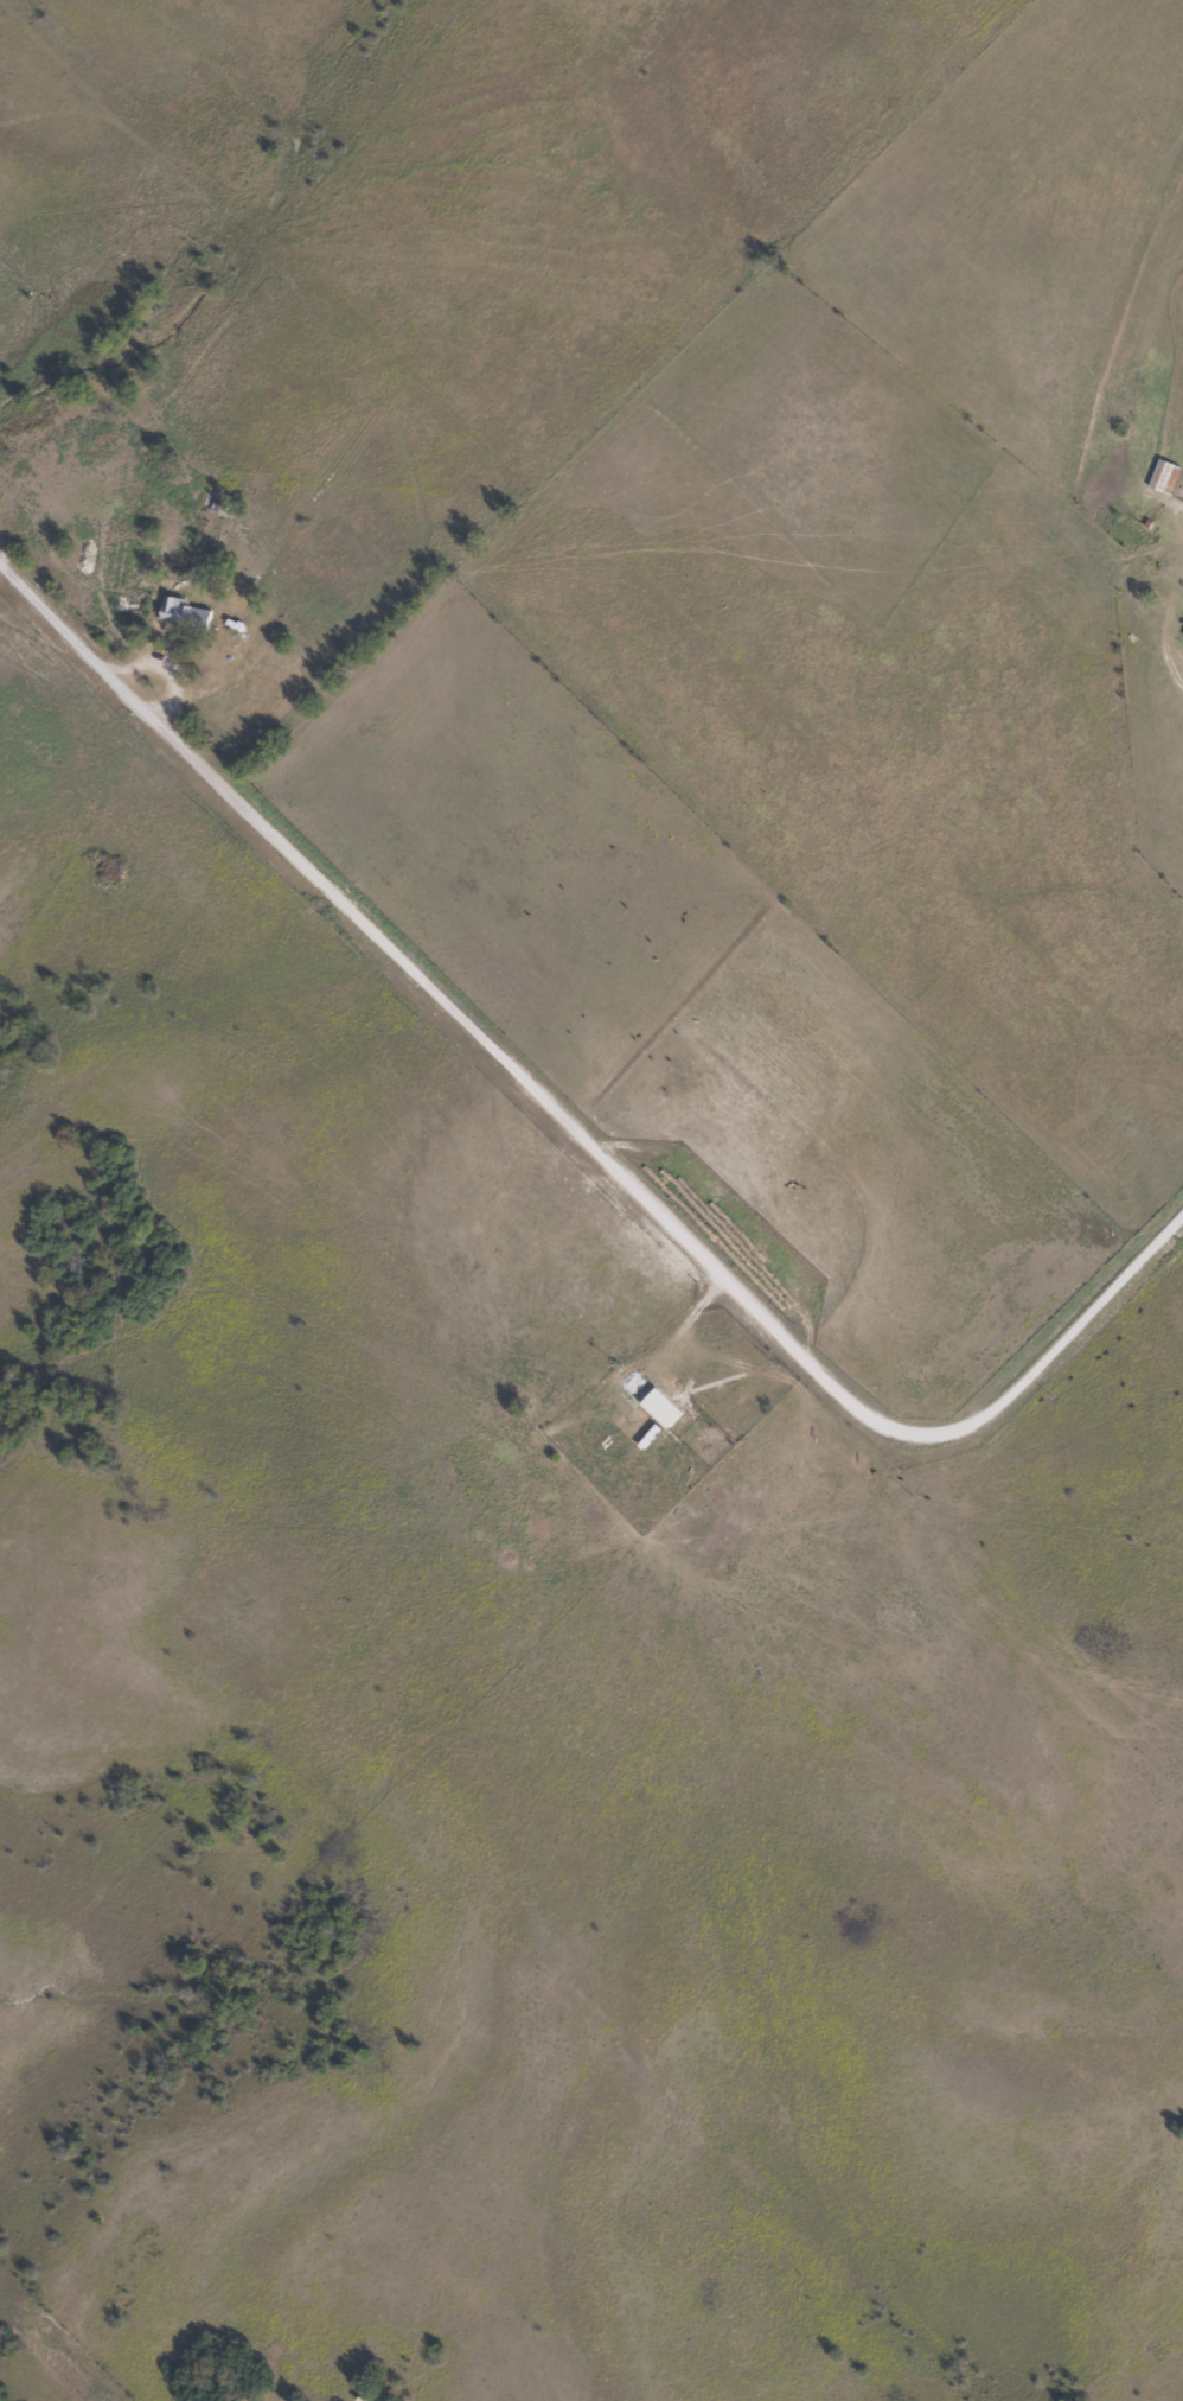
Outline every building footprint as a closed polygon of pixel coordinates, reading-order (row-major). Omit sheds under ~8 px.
[(1164,498),(1177,469),(1155,460),(1142,488),(1164,498)] [(212,633),(217,609),(164,597),(159,621),(212,633)] [(654,1413),(681,1441),(707,1415),(679,1387),(654,1413)]
